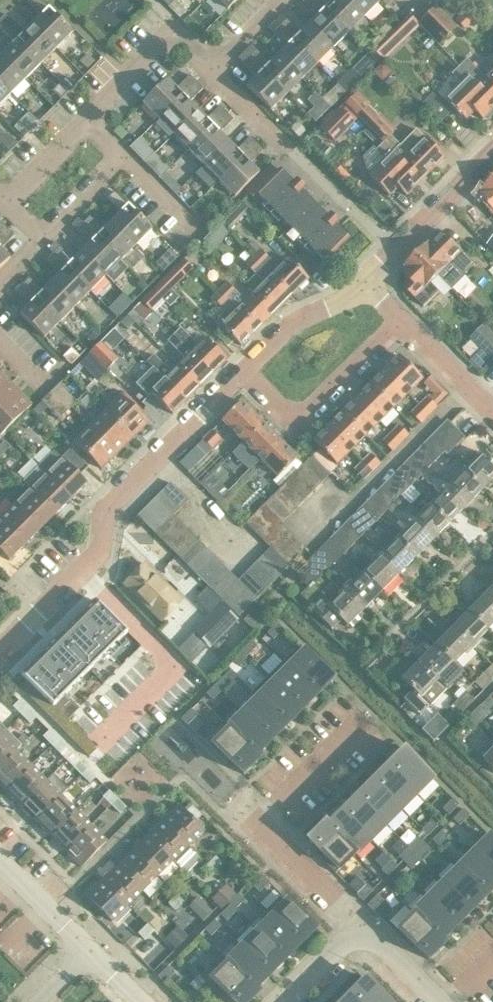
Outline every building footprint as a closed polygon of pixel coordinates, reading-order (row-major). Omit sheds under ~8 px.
[(73,33),(40,0),(32,0),(28,4),(41,16),(33,25),(57,49),(73,33)] [(228,10),(239,0),(218,0),(228,10)] [(348,34),(315,0),(308,0),(304,4),(318,17),(310,26),(333,49),(348,34)] [(345,0),(336,0),(332,4),(328,0),(315,0),(348,34),(364,19),(345,0)] [(364,19),(380,3),(377,0),(345,0),(364,19)] [(420,25),(439,45),(456,28),(437,8),(420,25)] [(0,20),(0,22),(5,27),(42,64),(57,49),(33,25),(24,33),(6,14),(0,20)] [(380,58),(417,23),(410,16),(401,24),(373,50),(380,58)] [(302,33),(297,28),(288,20),(281,27),(318,64),(333,49),(310,26),(302,33)] [(10,47),(2,55),(27,79),(42,64),(5,27),(0,22),(0,37),(10,47)] [(302,79),(318,64),(281,27),(274,34),(288,47),(279,56),(302,79)] [(302,79),(279,56),(271,64),(257,50),(250,57),(287,94),(302,79)] [(2,55),(0,57),(0,83),(12,94),(27,79),(2,55)] [(247,87),(271,110),(287,94),(250,57),(243,64),(257,78),(247,87)] [(459,68),(492,101),(492,71),(492,72),(486,79),(468,61),(459,68)] [(492,111),(492,101),(459,68),(453,76),(462,85),(446,101),(466,120),(474,112),(483,121),(492,111)] [(159,120),(196,83),(189,76),(176,89),(167,80),(143,103),(159,120)] [(12,94),(0,83),(0,106),(12,94)] [(174,135),(198,111),(189,102),(202,89),(196,83),(159,120),(174,135)] [(432,93),(422,104),(441,122),(451,112),(432,93)] [(400,146),(390,136),(392,134),(354,96),(345,104),(384,143),(383,144),(421,181),(444,158),(416,130),(400,146)] [(189,150),(226,113),(220,107),(206,120),(198,111),(174,135),(189,150)] [(321,128),(335,142),(354,122),(340,108),(321,128)] [(205,166),(228,142),(219,133),(233,120),(226,113),(189,150),(205,166)] [(121,139),(127,133),(119,125),(113,131),(121,139)] [(219,181),(257,144),(250,137),(237,151),(228,142),(205,166),(219,181)] [(134,153),(135,152),(142,145),(136,139),(129,147),(134,153)] [(257,144),(219,181),(236,197),(260,174),(250,164),(264,151),(257,144)] [(372,148),(361,158),(366,174),(369,177),(388,196),(397,188),(405,196),(421,181),(383,144),(375,151),(372,148)] [(161,179),(167,173),(150,156),(144,162),(161,179)] [(275,212),(302,185),(299,181),(295,185),(281,171),(278,174),(271,166),(246,190),(255,199),(259,196),(275,212)] [(161,179),(176,195),(182,189),(167,173),(161,179)] [(482,197),(491,206),(488,209),(492,214),(492,181),(482,191),(485,194),(482,197)] [(292,229),(316,205),(303,192),(306,189),(302,185),(275,212),(292,229)] [(113,222),(136,245),(152,229),(115,192),(107,199),(121,213),(113,222)] [(223,223),(229,229),(249,211),(242,204),(223,223)] [(309,246),(336,218),(332,215),(329,218),(316,205),(292,229),(309,246)] [(136,245),(113,222),(104,231),(90,217),(83,223),(121,260),(136,245)] [(336,218),(309,246),(326,263),(350,240),(336,226),(340,222),(336,218)] [(83,223),(76,230),(90,244),(82,252),(106,276),(113,283),(128,267),(121,260),(83,223)] [(0,236),(0,269),(10,258),(1,249),(14,236),(7,229),(0,236)] [(454,290),(468,277),(478,266),(446,233),(433,245),(431,243),(419,254),(440,276),(454,290)] [(106,276),(82,252),(73,261),(59,247),(53,254),(91,291),(106,276)] [(170,249),(156,264),(164,272),(178,258),(170,249)] [(261,250),(253,257),(264,267),(273,276),(293,297),(310,280),(290,259),(280,269),(271,260),(261,250)] [(75,307),(91,291),(53,254),(46,261),(60,275),(51,283),(75,307)] [(433,284),(440,276),(419,254),(406,266),(409,270),(405,274),(412,281),(406,287),(425,307),(441,292),(433,284)] [(253,257),(246,265),(256,275),(265,284),(256,293),(276,313),(293,297),(273,276),(264,267),(253,257)] [(177,266),(162,280),(171,289),(186,275),(177,266)] [(75,307),(51,283),(43,292),(29,278),(22,285),(60,322),(75,307)] [(179,298),(171,289),(163,281),(153,290),(142,301),(151,310),(162,299),(170,307),(179,298)] [(228,283),(220,291),(230,301),(231,300),(239,309),(239,310),(259,330),(276,313),(256,293),(247,302),(238,293),(228,283)] [(44,338),(60,322),(22,285),(15,292),(29,305),(20,314),(44,338)] [(231,300),(230,301),(220,291),(213,298),(232,317),(222,326),(243,347),(259,330),(239,310),(239,309),(231,300)] [(133,313),(142,322),(152,312),(144,303),(133,313)] [(128,330),(135,322),(127,315),(120,322),(128,330)] [(486,324),(472,338),(492,359),(492,331),(486,324)] [(176,335),(215,375),(228,361),(206,339),(199,347),(182,329),(176,335)] [(201,388),(215,375),(176,335),(169,342),(186,359),(179,366),(201,388)] [(89,354),(80,363),(98,381),(107,372),(89,354)] [(201,388),(179,366),(172,373),(154,356),(148,362),(187,401),(201,388)] [(386,371),(409,394),(423,379),(400,357),(386,371)] [(153,367),(136,384),(148,396),(152,393),(174,415),(187,401),(153,367)] [(394,408),(409,394),(386,371),(372,385),(394,408)] [(16,387),(12,383),(11,384),(0,373),(0,403),(16,387)] [(51,393),(69,411),(78,402),(60,384),(51,393)] [(380,422),(394,408),(372,385),(357,399),(380,422)] [(0,403),(0,436),(1,437),(32,405),(18,391),(20,390),(16,387),(0,403)] [(60,420),(69,411),(51,393),(42,402),(60,420)] [(107,412),(133,438),(148,424),(122,397),(107,412)] [(420,405),(429,415),(437,406),(428,397),(420,405)] [(366,436),(380,422),(357,399),(343,413),(366,436)] [(242,440),(261,422),(242,403),(223,422),(242,440)] [(421,423),(429,415),(420,405),(412,414),(421,423)] [(118,454),(133,438),(107,412),(91,427),(118,454)] [(352,451),(366,436),(343,413),(329,428),(352,451)] [(232,454),(242,463),(246,459),(253,466),(260,459),(279,440),(261,422),(242,440),(244,442),(232,454)] [(442,447),(446,451),(449,454),(466,436),(451,422),(445,428),(443,438),(442,447)] [(392,434),(401,443),(409,435),(400,426),(392,434)] [(102,469),(118,454),(91,427),(75,443),(102,469)] [(337,465),(352,451),(329,428),(314,442),(320,448),(337,465)] [(212,448),(221,439),(213,431),(212,430),(207,435),(203,439),(204,440),(212,448)] [(392,451),(401,443),(392,434),(383,442),(392,451)] [(442,447),(443,438),(432,436),(427,456),(428,456),(426,464),(430,468),(446,451),(442,447)] [(279,440),(260,459),(279,477),(298,459),(279,440)] [(10,448),(4,441),(0,446),(0,458),(10,448)] [(179,463),(188,472),(205,456),(196,446),(179,463)] [(320,448),(312,456),(330,474),(338,466),(337,465),(320,448)] [(38,465),(71,499),(87,483),(80,476),(89,467),(70,449),(62,457),(54,449),(38,465)] [(484,489),(492,479),(492,463),(483,453),(472,464),(461,454),(454,461),(456,463),(457,462),(484,489)] [(363,462),(372,471),(380,463),(372,454),(363,462)] [(428,456),(427,456),(414,454),(409,472),(410,472),(408,482),(412,486),(422,476),(441,495),(431,505),(450,524),(467,506),(441,479),(440,479),(438,477),(437,478),(429,469),(430,468),(426,464),(428,456)] [(304,464),(322,482),(330,474),(312,456),(304,464)] [(364,480),(372,471),(363,462),(355,471),(364,480)] [(441,479),(467,506),(484,489),(457,462),(456,463),(441,479)] [(296,472),(314,490),(322,482),(304,464),(296,472)] [(56,514),(71,499),(38,465),(22,481),(30,489),(31,489),(56,514)] [(259,476),(251,468),(241,478),(249,486),(259,476)] [(410,472),(409,472),(397,470),(392,489),(393,490),(390,499),(433,541),(450,524),(431,505),(421,516),(402,496),(412,486),(408,482),(410,472)] [(288,480),(306,498),(314,490),(296,472),(288,480)] [(279,489),(298,506),(306,498),(288,480),(279,489)] [(162,493),(180,511),(189,502),(171,484),(162,493)] [(390,499),(393,490),(392,489),(380,488),(375,507),(376,507),(374,515),(379,519),(388,510),(407,529),(398,539),(417,557),(433,541),(390,499)] [(41,529),(56,514),(31,489),(30,489),(15,504),(41,529)] [(271,497),(289,515),(298,506),(279,489),(271,497)] [(172,518),(174,517),(180,511),(162,493),(154,501),(172,518)] [(271,497),(263,505),(273,514),(282,523),(289,515),(271,497)] [(164,527),(172,518),(154,501),(146,509),(164,527)] [(26,545),(41,529),(15,504),(0,519),(26,545)] [(263,505),(245,524),(246,525),(255,533),(273,514),(263,505)] [(376,507),(375,507),(363,506),(358,524),(359,525),(357,532),(361,537),(379,519),(374,515),(376,507)] [(156,535),(164,527),(146,509),(138,517),(156,535)] [(273,514),(255,533),(264,542),(273,534),(282,524),(282,523),(273,514)] [(164,543),(182,525),(174,517),(172,518),(164,527),(156,535),(164,543)] [(0,519),(0,556),(3,553),(10,560),(26,545),(0,519)] [(359,525),(358,524),(346,523),(341,541),(340,549),(345,554),(361,537),(357,532),(359,525)] [(273,550),(291,532),(282,524),(273,534),(264,542),(272,549),(273,550)] [(172,551),(190,533),(182,525),(164,543),(172,551)] [(417,557),(398,539),(397,539),(389,531),(372,548),(381,556),(400,575),(417,557)] [(281,558),(299,540),(291,532),(273,550),(281,558)] [(180,559),(198,541),(190,533),(172,551),(180,559)] [(341,541),(330,539),(325,559),(325,560),(323,566),(328,571),(345,554),(340,549),(341,541)] [(281,558),(290,566),(308,549),(299,540),(281,558)] [(189,567),(206,549),(198,541),(180,559),(189,567)] [(197,575),(215,557),(206,549),(189,567),(197,575)] [(290,566),(281,558),(273,550),(272,549),(263,557),(281,575),(290,566)] [(325,560),(325,559),(314,555),(308,561),(304,580),(311,588),(328,571),(323,566),(325,560)] [(383,592),(400,575),(381,556),(364,573),(383,592)] [(204,583),(223,565),(215,557),(197,575),(204,583)] [(273,583),(281,575),(263,557),(255,565),(273,583)] [(148,561),(123,585),(163,625),(187,601),(148,561)] [(213,591),(231,573),(223,565),(204,583),(213,591)] [(265,591),(273,583),(255,565),(246,573),(265,591)] [(257,599),(239,581),(231,573),(213,591),(239,617),(257,599)] [(257,599),(265,591),(246,573),(239,581),(257,599)] [(366,609),(383,592),(364,573),(347,590),(366,609)] [(211,615),(193,633),(210,650),(239,622),(235,618),(237,616),(213,591),(208,587),(195,600),(211,615)] [(349,626),(366,609),(347,590),(333,605),(327,599),(315,610),(334,629),(343,620),(349,626)] [(492,626),(492,600),(486,593),(470,610),(489,629),(492,626)] [(95,601),(77,619),(109,651),(127,633),(95,601)] [(472,647),(489,629),(470,610),(453,627),(472,647)] [(77,619),(59,637),(91,669),(109,651),(77,619)] [(274,638),(284,628),(278,622),(268,632),(274,638)] [(456,664),(472,647),(453,627),(436,644),(456,664)] [(59,637),(41,655),(73,687),(91,669),(59,637)] [(248,655),(257,646),(250,639),(241,648),(248,655)] [(318,694),(334,678),(300,644),(284,660),(318,694)] [(465,672),(456,664),(436,644),(419,662),(447,690),(465,672)] [(231,658),(238,665),(248,655),(241,648),(231,658)] [(41,655),(21,675),(27,681),(33,687),(40,694),(46,700),(53,707),(55,705),(73,687),(41,655)] [(303,709),(318,694),(284,660),(269,675),(303,709)] [(430,705),(431,706),(447,690),(419,662),(403,678),(413,688),(403,699),(420,715),(430,705)] [(492,666),(484,673),(492,682),(492,667),(492,666)] [(216,683),(223,690),(231,681),(224,674),(216,683)] [(287,724),(303,709),(269,675),(253,691),(260,697),(287,724)] [(20,687),(20,688),(27,694),(33,687),(27,681),(20,687)] [(206,694),(212,700),(223,690),(216,683),(206,694)] [(33,687),(27,694),(33,701),(40,694),(33,687)] [(458,700),(467,709),(475,700),(466,691),(458,700)] [(40,694),(33,701),(40,707),(46,700),(40,694)] [(272,740),(287,724),(260,697),(245,712),(272,740)] [(46,700),(40,707),(46,714),(53,707),(46,700)] [(459,716),(467,709),(458,700),(450,708),(459,716)] [(17,702),(13,707),(21,715),(26,710),(17,702)] [(53,707),(46,714),(51,719),(60,711),(55,705),(53,707)] [(473,713),(482,722),(489,714),(481,705),(473,713)] [(182,718),(188,725),(198,714),(192,708),(182,718)] [(21,715),(30,724),(35,719),(26,710),(21,715)] [(60,711),(51,719),(57,724),(65,716),(60,711)] [(257,754),(272,740),(245,712),(230,727),(257,754)] [(474,730),(482,722),(473,713),(465,722),(474,730)] [(65,716),(57,724),(62,730),(71,721),(68,719),(65,716)] [(71,721),(62,730),(68,735),(76,727),(71,721)] [(230,727),(224,721),(204,741),(227,763),(230,760),(244,774),(260,757),(257,754),(230,727)] [(76,727),(68,735),(73,741),(81,732),(76,727)] [(0,737),(0,767),(15,752),(15,751),(22,744),(7,729),(0,737)] [(81,732),(73,741),(78,746),(87,738),(81,732)] [(52,747),(58,742),(49,733),(44,738),(52,747)] [(87,738),(78,746),(84,751),(92,743),(87,738)] [(58,742),(52,747),(60,755),(66,750),(58,742)] [(92,743),(84,751),(89,757),(98,748),(92,743)] [(404,749),(387,766),(415,793),(432,776),(404,749)] [(484,759),(492,768),(492,749),(484,759)] [(0,767),(0,787),(6,793),(32,768),(15,752),(0,767)] [(82,776),(87,771),(79,763),(74,768),(82,776)] [(387,766),(373,781),(400,808),(415,793),(387,766)] [(21,808),(47,782),(32,768),(6,793),(21,808)] [(82,776),(90,784),(95,779),(87,771),(82,776)] [(373,781),(357,796),(385,823),(400,808),(373,781)] [(36,822),(61,797),(47,782),(21,808),(36,822)] [(113,806),(118,801),(109,792),(104,798),(113,806)] [(357,796),(342,811),(370,839),(385,823),(357,796)] [(51,837),(76,812),(61,797),(36,822),(51,837)] [(460,804),(453,798),(443,808),(449,814),(460,804)] [(113,806),(120,813),(125,808),(118,801),(113,806)] [(188,845),(189,844),(204,830),(179,805),(163,820),(188,845)] [(460,825),(470,815),(464,808),(454,819),(460,825)] [(328,825),(327,826),(355,854),(370,839),(342,811),(328,825)] [(66,852),(91,827),(76,812),(51,837),(66,852)] [(189,844),(188,845),(163,820),(149,835),(173,860),(180,868),(196,852),(189,844)] [(421,829),(427,836),(437,826),(431,820),(421,829)] [(309,838),(309,839),(322,853),(319,856),(336,873),(355,854),(327,826),(324,823),(322,826),(309,838)] [(91,827),(66,852),(82,867),(107,842),(91,827)] [(432,840),(438,846),(448,837),(441,830),(432,840)] [(159,875),(173,860),(149,835),(134,850),(159,875)] [(492,870),(492,838),(492,836),(475,852),(492,870)] [(408,847),(414,853),(424,844),(418,837),(408,847)] [(414,853),(420,859),(430,850),(424,844),(414,853)] [(399,856),(404,862),(414,853),(408,847),(399,856)] [(143,890),(159,875),(134,850),(118,865),(143,890)] [(460,868),(487,895),(492,890),(492,870),(475,852),(460,868)] [(404,862),(411,869),(420,859),(414,853),(404,862)] [(207,866),(212,871),(221,862),(216,857),(207,866)] [(381,870),(387,876),(397,866),(391,860),(381,870)] [(129,905),(143,890),(118,865),(103,880),(129,905)] [(460,868),(444,883),(472,911),(487,895),(460,868)] [(391,880),(398,887),(408,877),(401,870),(391,880)] [(260,892),(270,881),(264,875),(253,885),(260,892)] [(112,921),(129,905),(103,880),(87,896),(112,921)] [(444,883),(429,898),(457,926),(472,911),(444,883)] [(211,899),(222,909),(236,894),(226,884),(211,899)] [(367,884),(357,894),(363,900),(374,890),(367,884)] [(230,905),(235,909),(244,900),(238,893),(228,903),(230,905)] [(301,944),(317,928),(283,894),(267,910),(273,917),(301,944)] [(368,904),(374,911),(384,900),(378,894),(368,904)] [(170,904),(175,909),(183,901),(178,895),(170,904)] [(188,906),(203,921),(213,912),(198,897),(188,906)] [(429,898),(414,913),(442,941),(442,940),(457,926),(429,898)] [(226,921),(236,911),(235,909),(230,905),(220,914),(226,921)] [(429,959),(442,946),(411,916),(395,932),(412,949),(415,946),(429,959)] [(285,959),(301,944),(273,917),(258,932),(285,959)] [(205,930),(211,936),(221,926),(215,920),(205,930)] [(139,934),(145,939),(154,930),(148,925),(139,934)] [(188,937),(179,927),(178,927),(166,939),(176,949),(188,937)] [(270,975),(285,959),(258,932),(243,947),(270,975)] [(256,989),(270,975),(243,947),(227,962),(256,989)] [(238,973),(227,962),(221,956),(202,975),(209,982),(225,998),(228,995),(235,1001),(248,1001),(258,992),(256,989),(255,990),(238,973)] [(158,976),(165,982),(175,972),(168,966),(158,976)] [(190,985),(197,992),(207,982),(199,975),(190,985)] [(366,977),(350,993),(359,1001),(391,1001),(366,977)] [(350,993),(342,1001),(359,1001),(350,993)]
